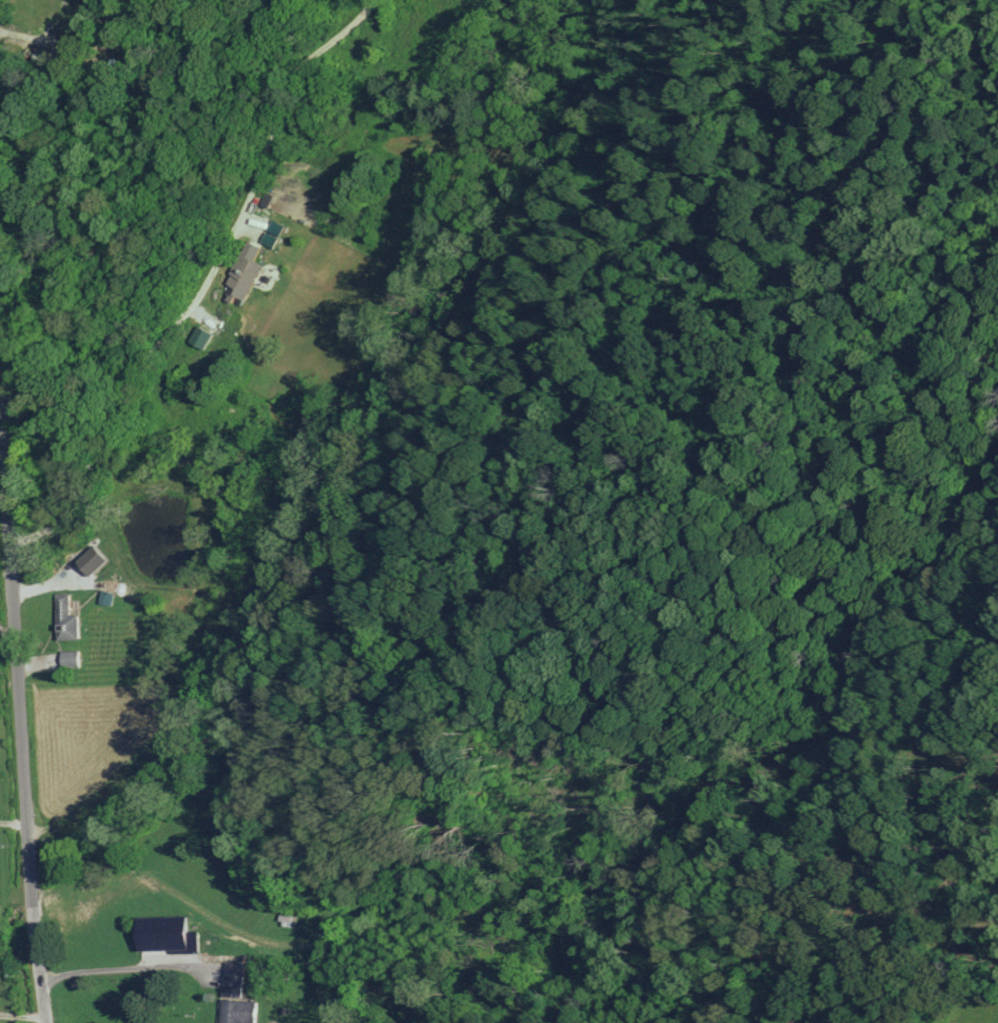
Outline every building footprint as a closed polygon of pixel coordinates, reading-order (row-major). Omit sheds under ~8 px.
[(260,246),(247,240),(228,284),(232,286),(227,299),(234,302),(237,295),(246,300),(262,264),(254,261),(260,246)] [(205,350),(212,333),(196,326),(189,343),(205,350)] [(88,575),(105,558),(91,544),(74,562),(88,575)] [(54,593),(55,639),(77,639),(76,613),(68,614),(68,593),(54,593)] [(77,650),(59,650),(59,666),(77,666),(77,650)]
